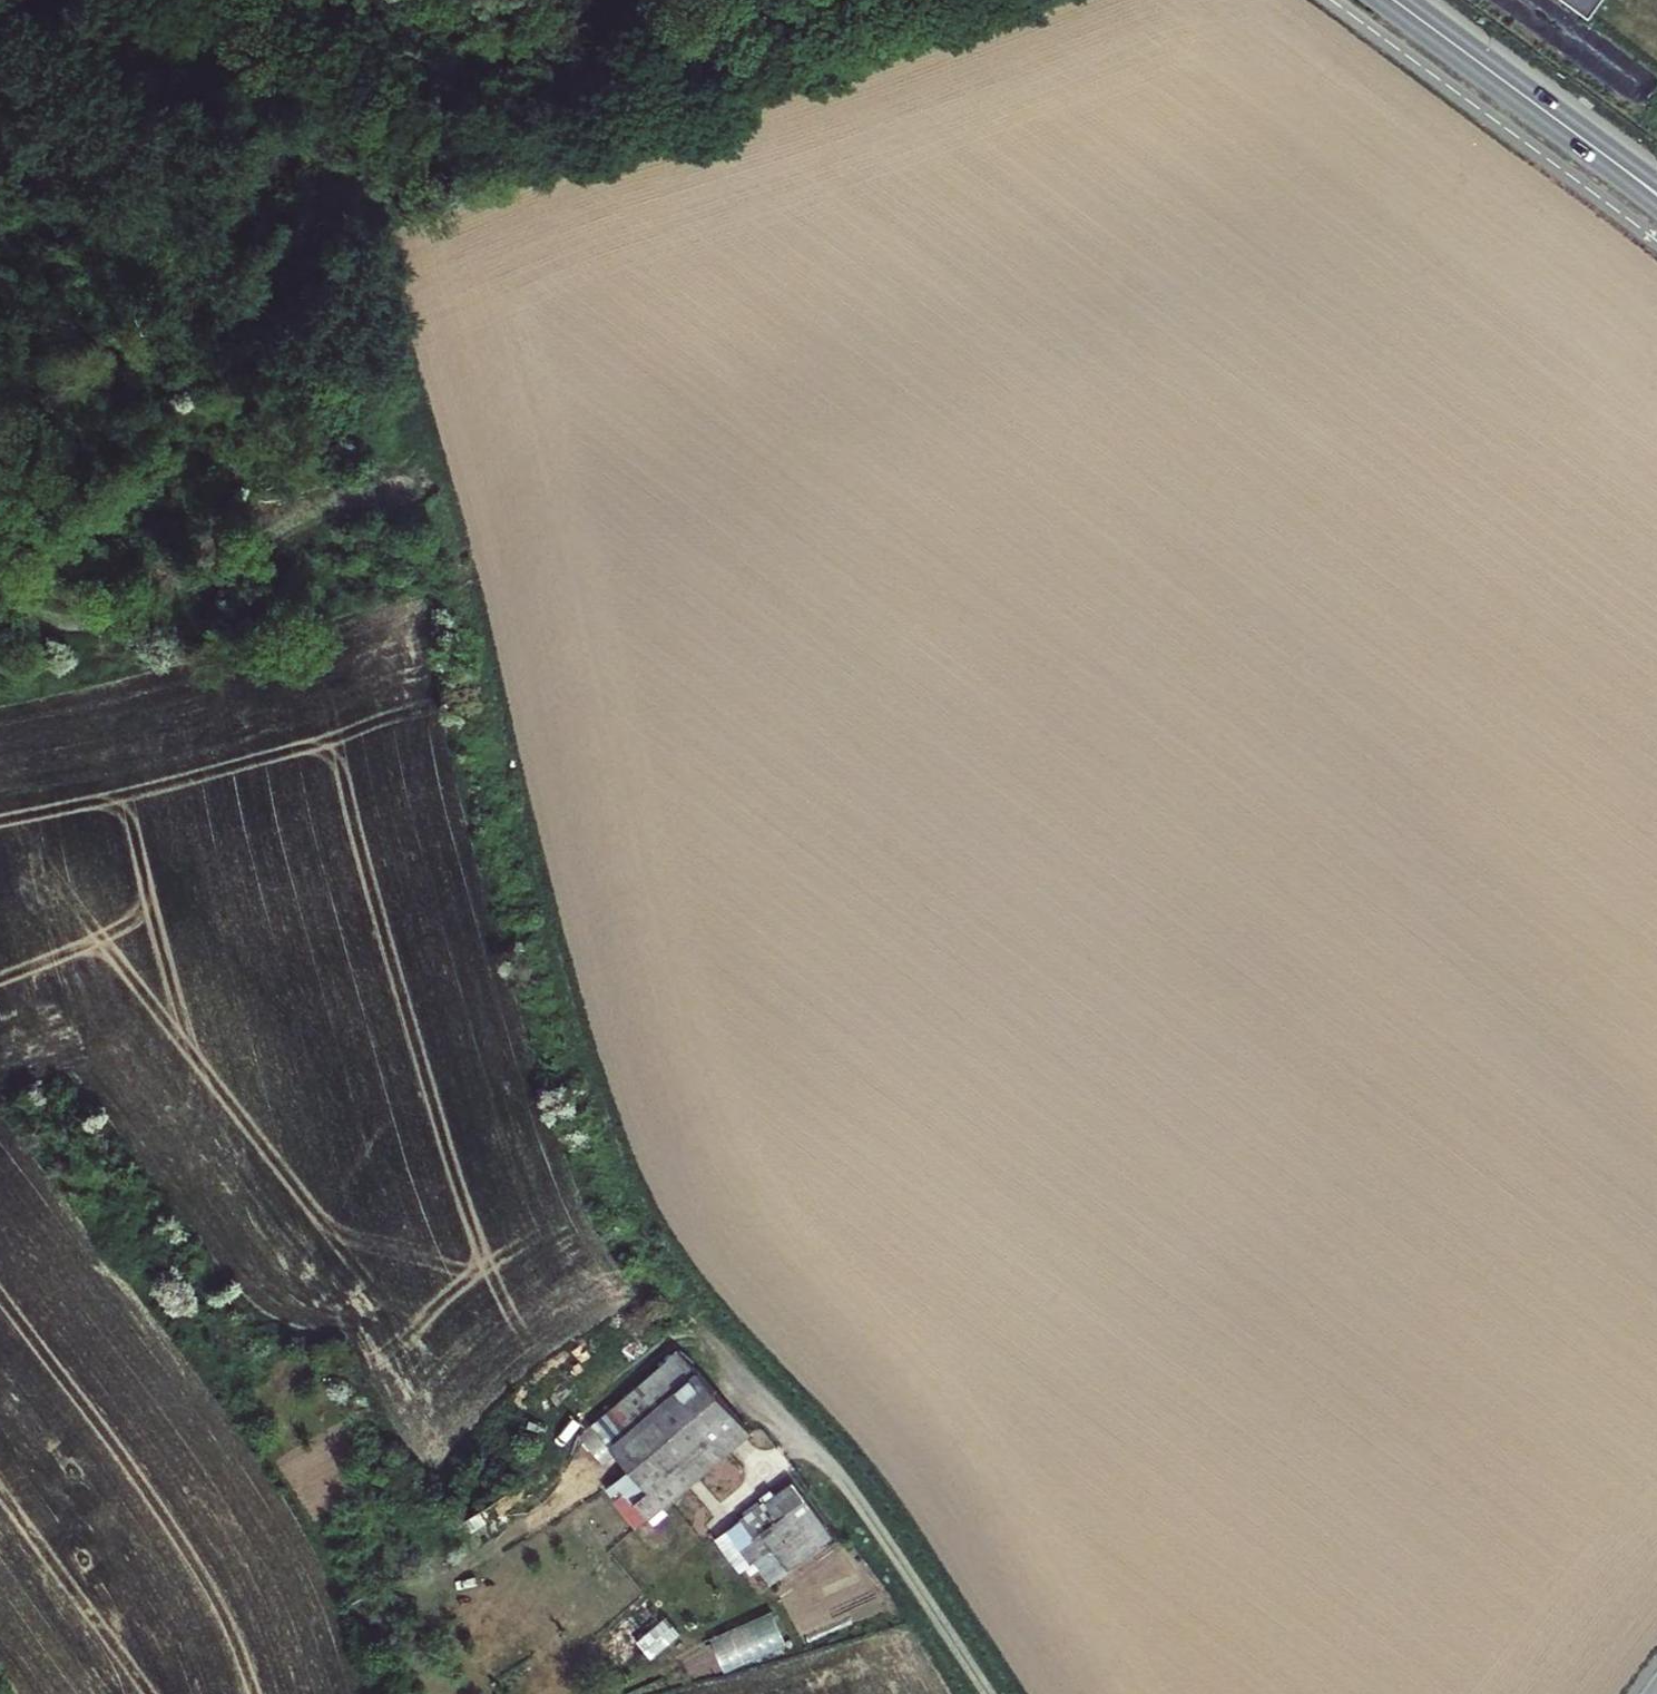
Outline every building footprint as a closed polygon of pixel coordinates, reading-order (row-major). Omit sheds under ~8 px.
[(633,1503),(647,1520),(751,1431),(679,1350),(611,1409),(615,1414),(597,1430),(648,1491),(633,1503)] [(832,1538),(793,1483),(741,1520),(734,1528),(772,1580),(832,1538)] [(729,1669),(791,1643),(776,1609),(715,1636),(729,1669)]
